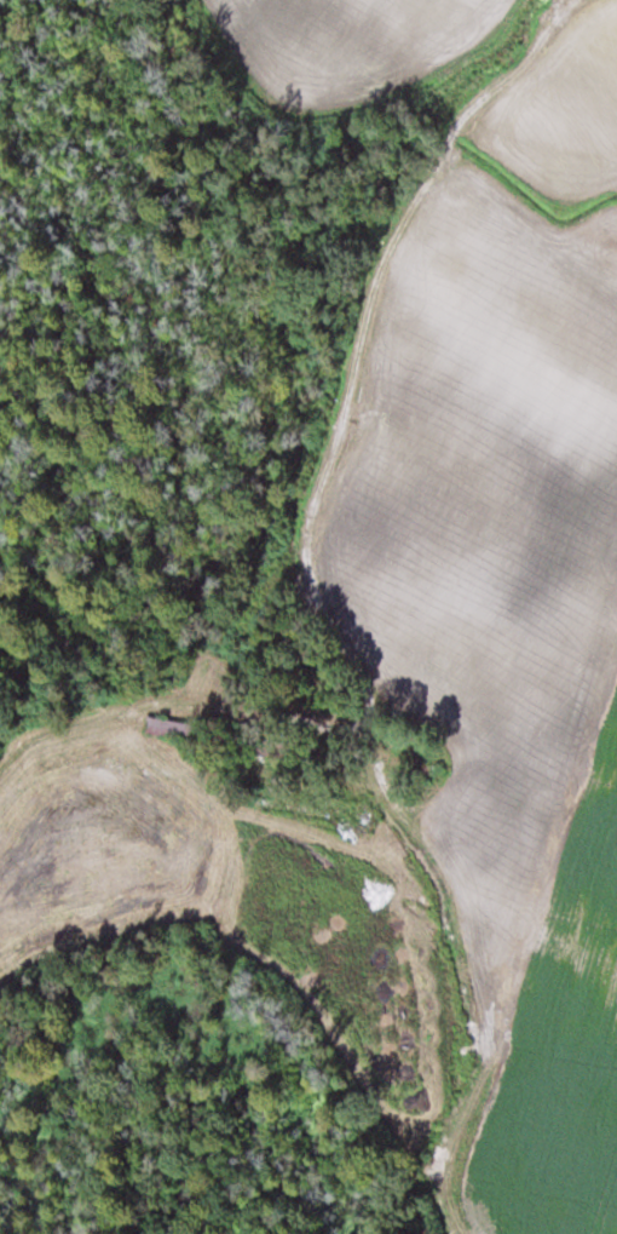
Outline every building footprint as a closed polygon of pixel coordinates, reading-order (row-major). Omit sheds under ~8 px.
[(348,808),(346,799),(334,803),(336,812),(348,808)]
